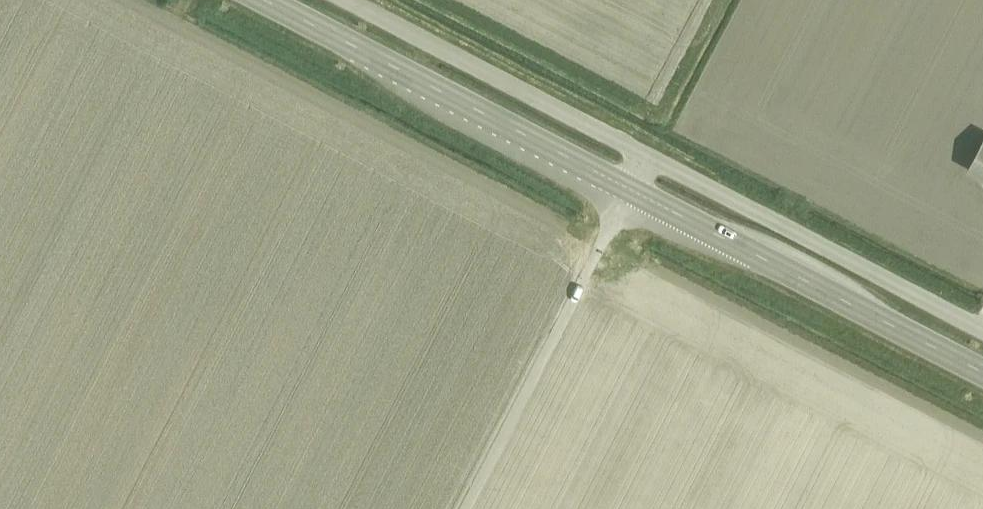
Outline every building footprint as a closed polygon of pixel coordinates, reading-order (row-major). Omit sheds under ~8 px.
[(982,176),(982,144),(970,169),(977,173),(982,176)]
